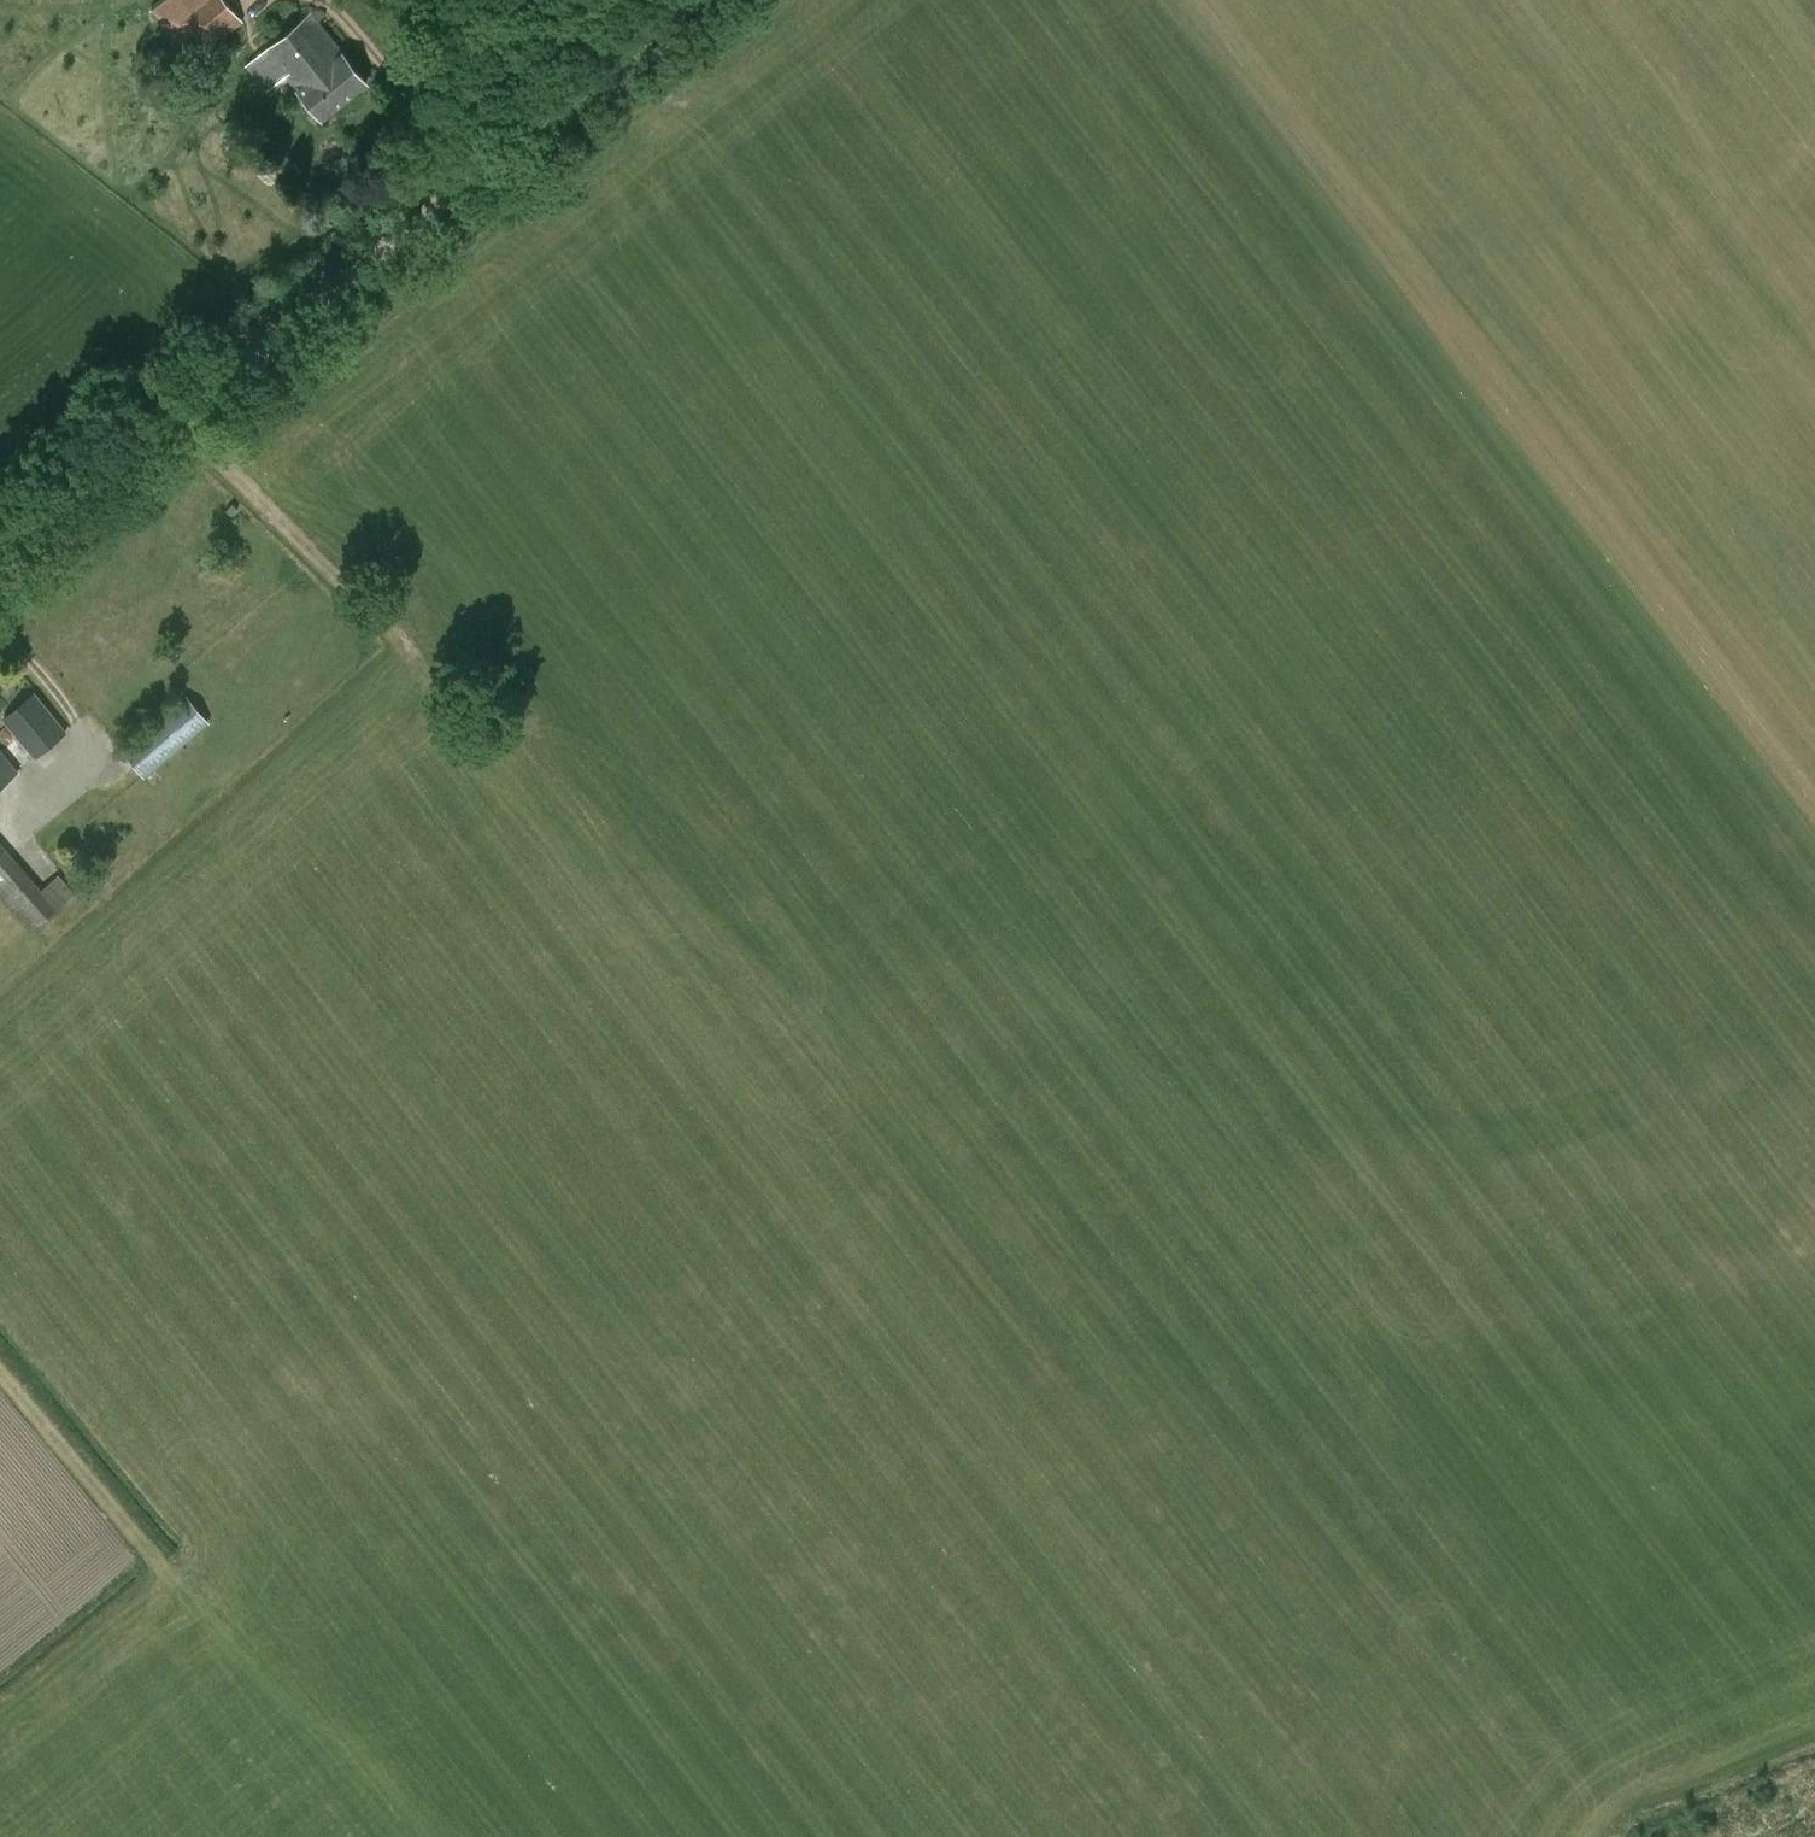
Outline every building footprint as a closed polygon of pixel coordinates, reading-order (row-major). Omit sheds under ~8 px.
[(193,62),(244,21),(226,0),(168,0),(153,12),(193,62)] [(267,91),(287,75),(323,118),(366,82),(310,15),(267,51),(247,68),(267,91)] [(232,502),(226,509),(231,514),(237,507),(232,502)] [(3,717),(35,758),(67,732),(34,691),(3,717)] [(187,696),(122,750),(145,777),(210,723),(187,696)] [(19,772),(0,749),(0,787),(19,772)] [(32,931),(76,893),(60,873),(41,889),(0,840),(0,895),(32,931)]
